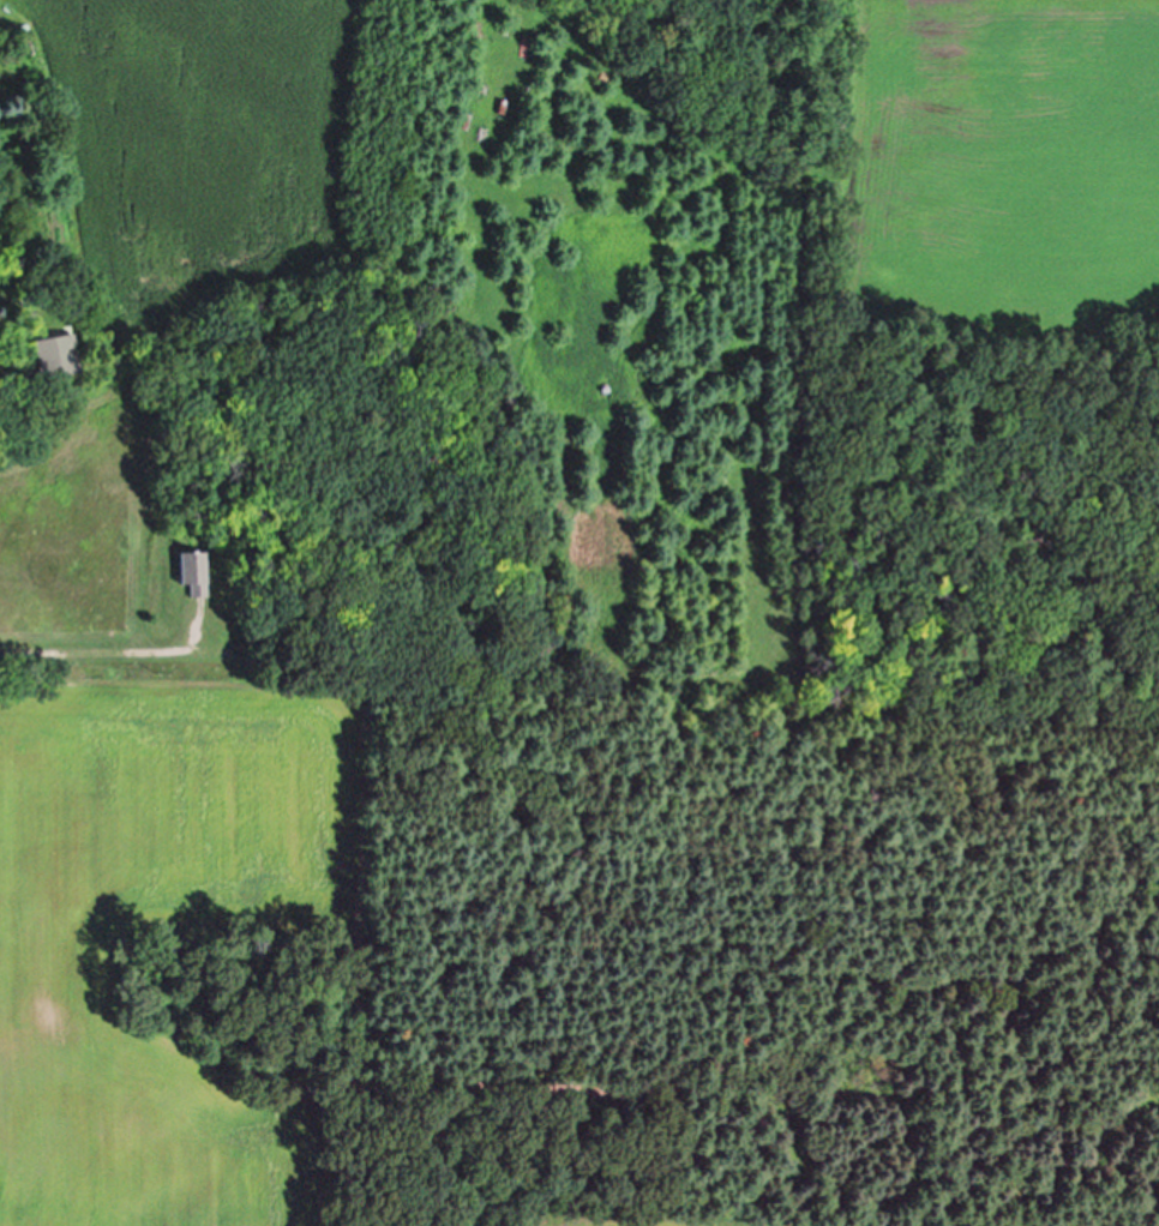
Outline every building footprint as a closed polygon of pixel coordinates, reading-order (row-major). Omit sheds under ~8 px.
[(44,378),(85,373),(80,335),(40,339),(44,378)] [(190,598),(212,597),(211,553),(180,554),(181,586),(190,585),(190,598)]
